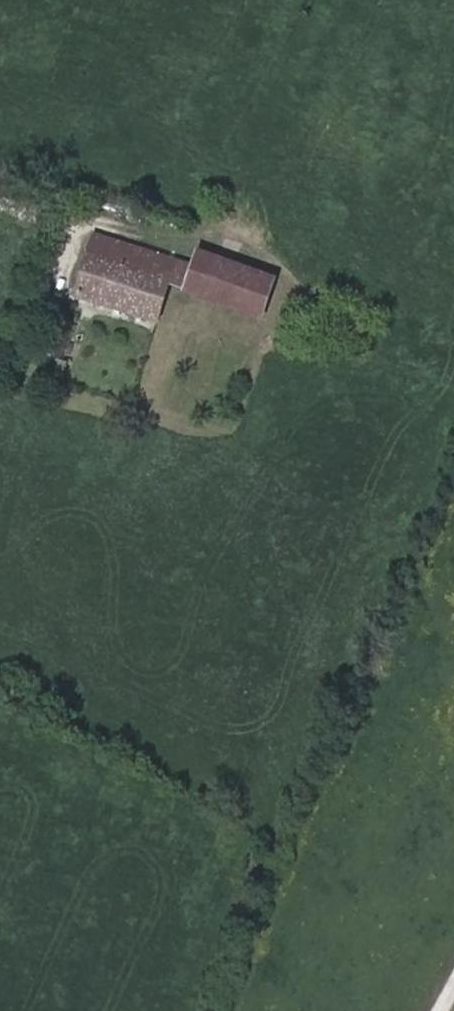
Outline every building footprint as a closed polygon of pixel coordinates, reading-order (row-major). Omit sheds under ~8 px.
[(73,303),(162,334),(175,294),(184,264),(163,256),(96,233),(73,303)] [(206,255),(193,298),(273,318),(285,277),(206,255)]
